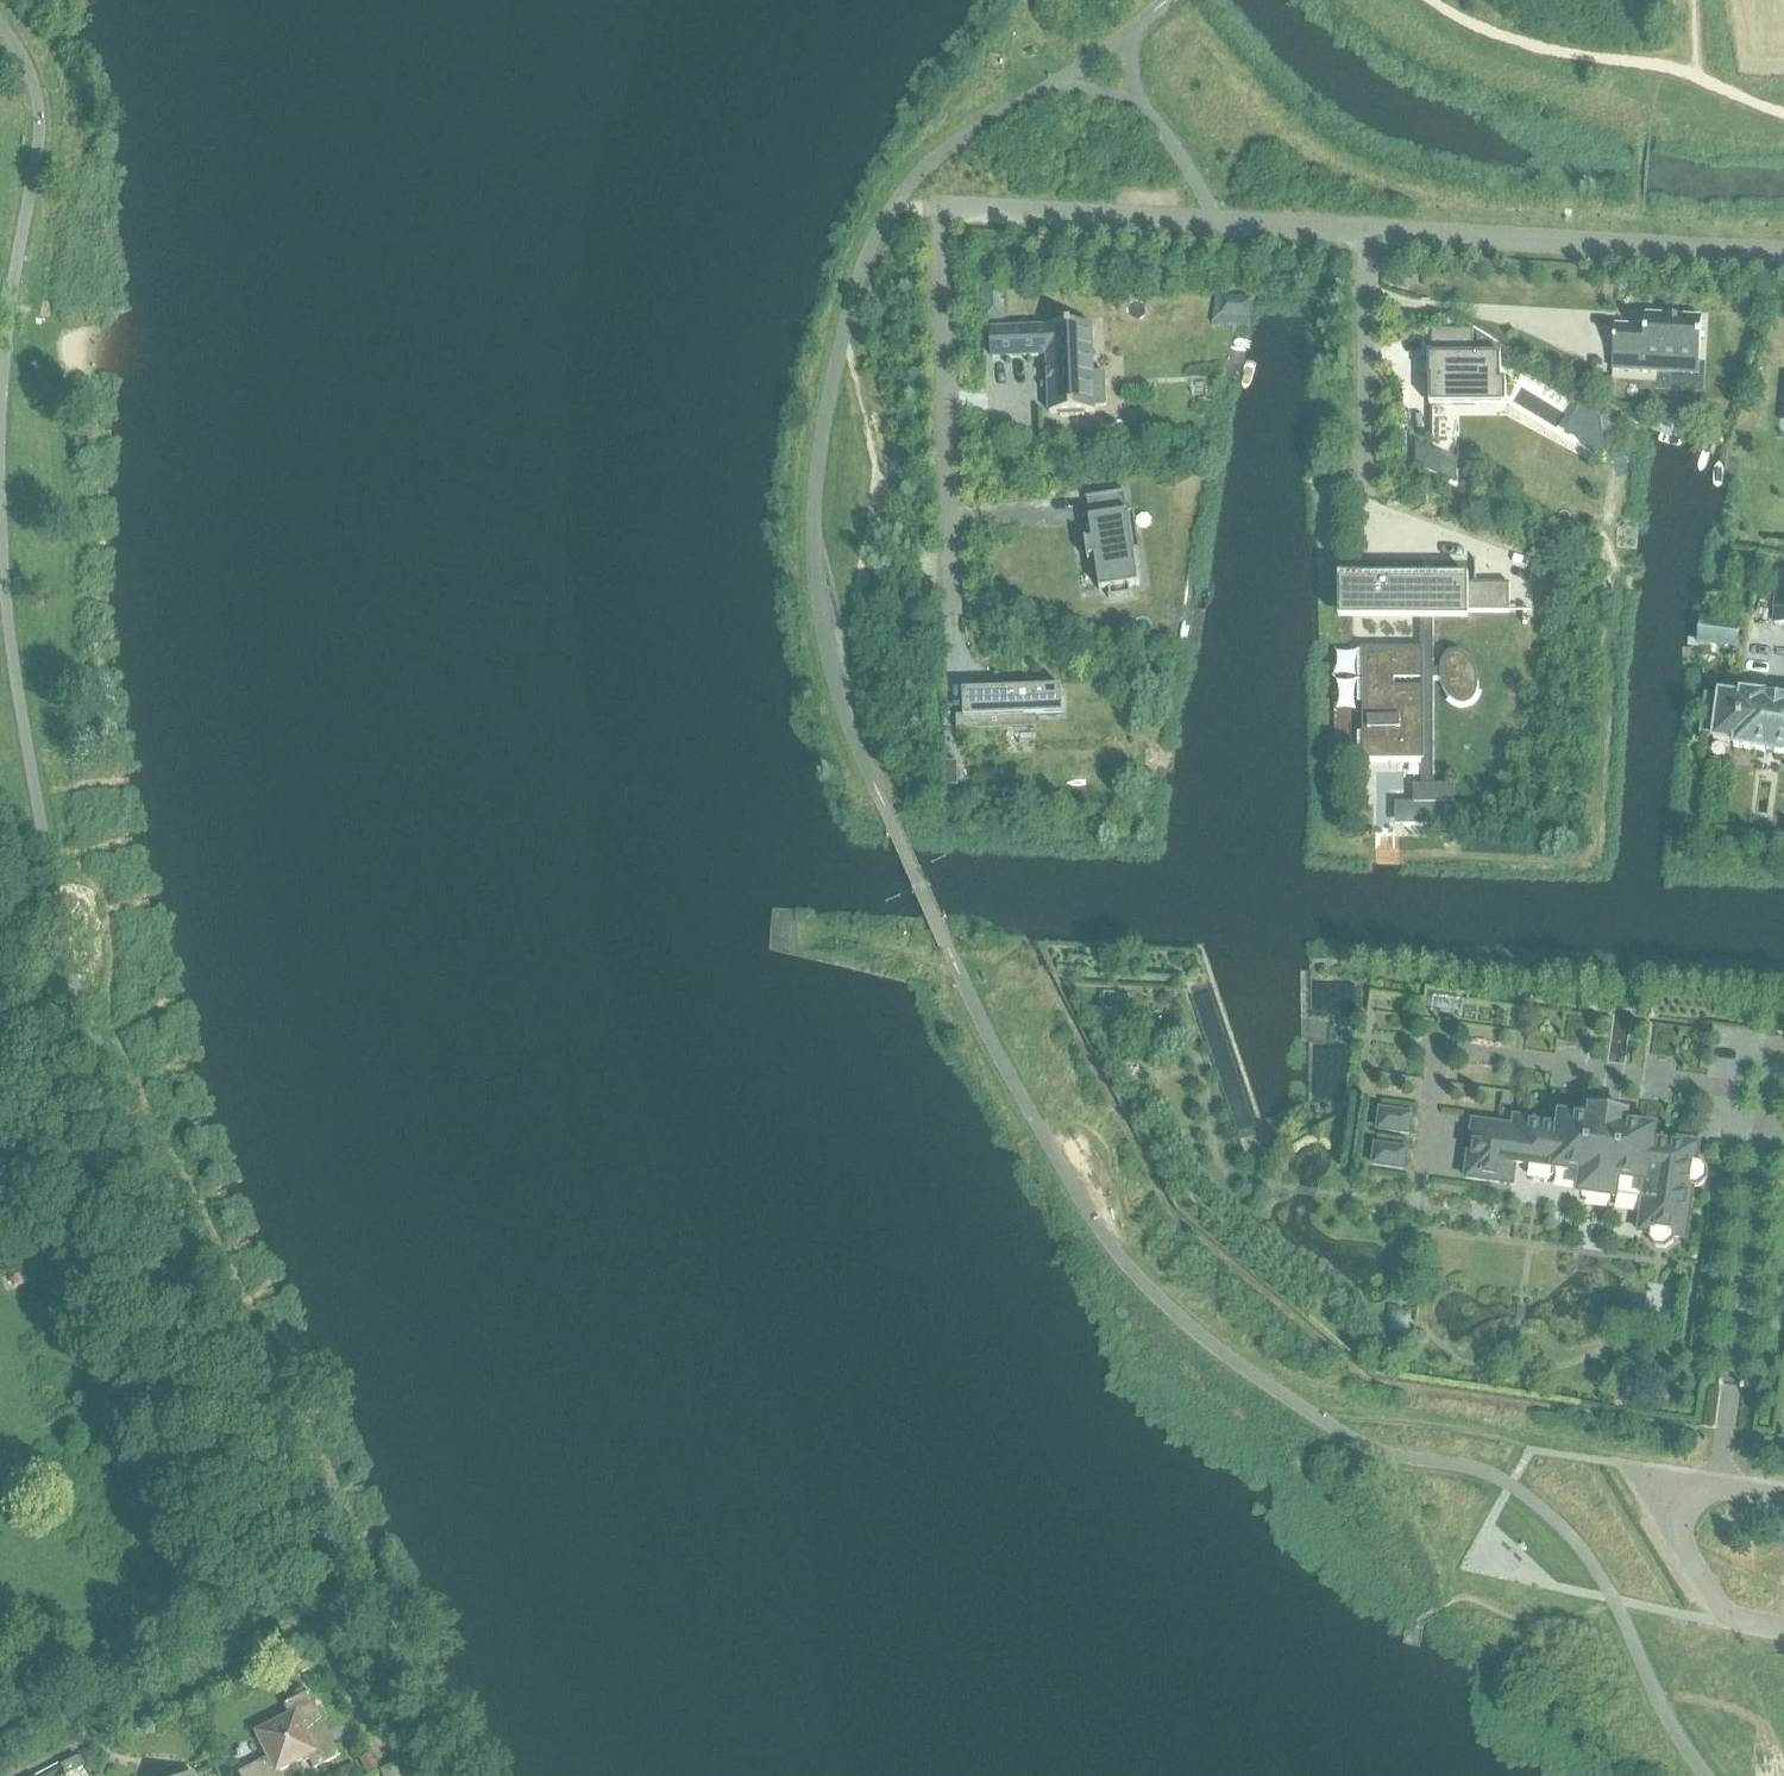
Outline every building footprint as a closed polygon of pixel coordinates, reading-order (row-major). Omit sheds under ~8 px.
[(1004,284),(982,285),(983,322),(1005,322),(1004,284)] [(1676,359),(1700,360),(1702,319),(1646,316),(1645,328),(1615,326),(1613,369),(1675,372),(1676,359)] [(1050,414),(1061,413),(1061,417),(1084,416),(1084,413),(1095,412),(1095,407),(1106,407),(1105,374),(1093,374),(1092,326),(1046,328),(992,330),(993,359),(1038,357),(1038,355),(1047,354),(1050,414)] [(1501,356),(1470,357),(1471,335),(1474,335),(1474,332),(1432,332),(1432,356),(1429,356),(1429,382),(1432,382),(1432,406),(1475,405),(1475,395),(1498,394),(1498,364),(1501,363),(1501,356)] [(1086,499),(1087,501),(1088,501),(1090,519),(1089,519),(1092,541),(1087,542),(1087,541),(1085,541),(1088,563),(1090,562),(1090,558),(1095,557),(1100,591),(1110,590),(1111,597),(1109,597),(1109,599),(1133,596),(1132,594),(1130,594),(1129,587),(1140,586),(1132,536),(1138,535),(1135,513),(1128,514),(1125,495),(1126,495),(1126,493),(1086,499)] [(1441,681),(1443,688),(1443,690),(1444,692),(1445,694),(1446,696),(1448,697),(1450,701),(1454,703),(1456,704),(1458,705),(1462,707),(1471,704),(1473,703),(1474,701),(1475,698),(1476,697),(1477,695),(1478,692),(1478,689),(1478,686),(1478,683),(1478,680),(1477,675),(1476,672),(1475,669),(1474,667),(1473,665),(1471,662),(1469,660),(1467,658),(1465,656),(1462,654),(1459,653),(1456,653),(1453,653),(1451,654),(1449,655),(1447,656),(1446,657),(1445,658),(1444,660),(1443,662),(1442,665),(1441,668),(1441,670),(1434,670),(1433,613),(1510,613),(1510,584),(1353,584),(1353,613),(1422,613),(1422,658),(1397,658),(1397,652),(1402,652),(1402,650),(1363,650),(1363,762),(1422,761),(1422,796),(1424,796),(1424,787),(1434,787),(1434,681),(1441,681)] [(1700,618),(1697,642),(1737,647),(1740,623),(1700,618)] [(1769,634),(1770,621),(1748,619),(1747,631),(1769,634)] [(957,717),(957,732),(1037,729),(1036,716),(1062,715),(1062,698),(1062,689),(1033,690),(1033,691),(1034,691),(1034,693),(991,695),(992,716),(957,717)] [(1714,737),(1714,741),(1735,744),(1734,748),(1760,751),(1759,752),(1781,755),(1781,754),(1783,754),(1783,701),(1767,699),(1767,701),(1765,701),(1765,696),(1741,693),(1741,697),(1720,695),(1719,698),(1705,696),(1700,735),(1714,737)] [(958,787),(957,763),(944,763),(945,788),(958,787)] [(1438,992),(1437,1010),(1462,1012),(1463,994),(1438,992)] [(1378,1130),(1409,1134),(1412,1115),(1381,1110),(1378,1130)] [(1674,1237),(1686,1239),(1693,1187),(1699,1187),(1706,1182),(1708,1172),(1702,1164),(1696,1164),(1699,1145),(1655,1138),(1656,1130),(1627,1126),(1627,1124),(1590,1119),(1589,1121),(1560,1117),(1559,1125),(1515,1119),(1513,1128),(1473,1123),(1466,1179),(1512,1185),(1515,1166),(1528,1168),(1528,1173),(1534,1181),(1545,1182),(1553,1176),(1554,1172),(1582,1176),(1580,1187),(1617,1192),(1619,1181),(1646,1184),(1639,1233),(1651,1234),(1650,1240),(1656,1248),(1666,1249),(1673,1243),(1674,1237)] [(1373,1165),(1405,1170),(1407,1150),(1376,1145),(1373,1165)] [(1636,1283),(1637,1304),(1657,1303),(1657,1282),(1636,1283)] [(338,1755),(307,1693),(288,1703),(294,1713),(254,1733),(267,1759),(238,1773),(239,1775),(282,1775),(280,1772),(308,1758),(313,1768),(338,1755)] [(78,1757),(61,1765),(66,1775),(83,1768),(78,1757)]
